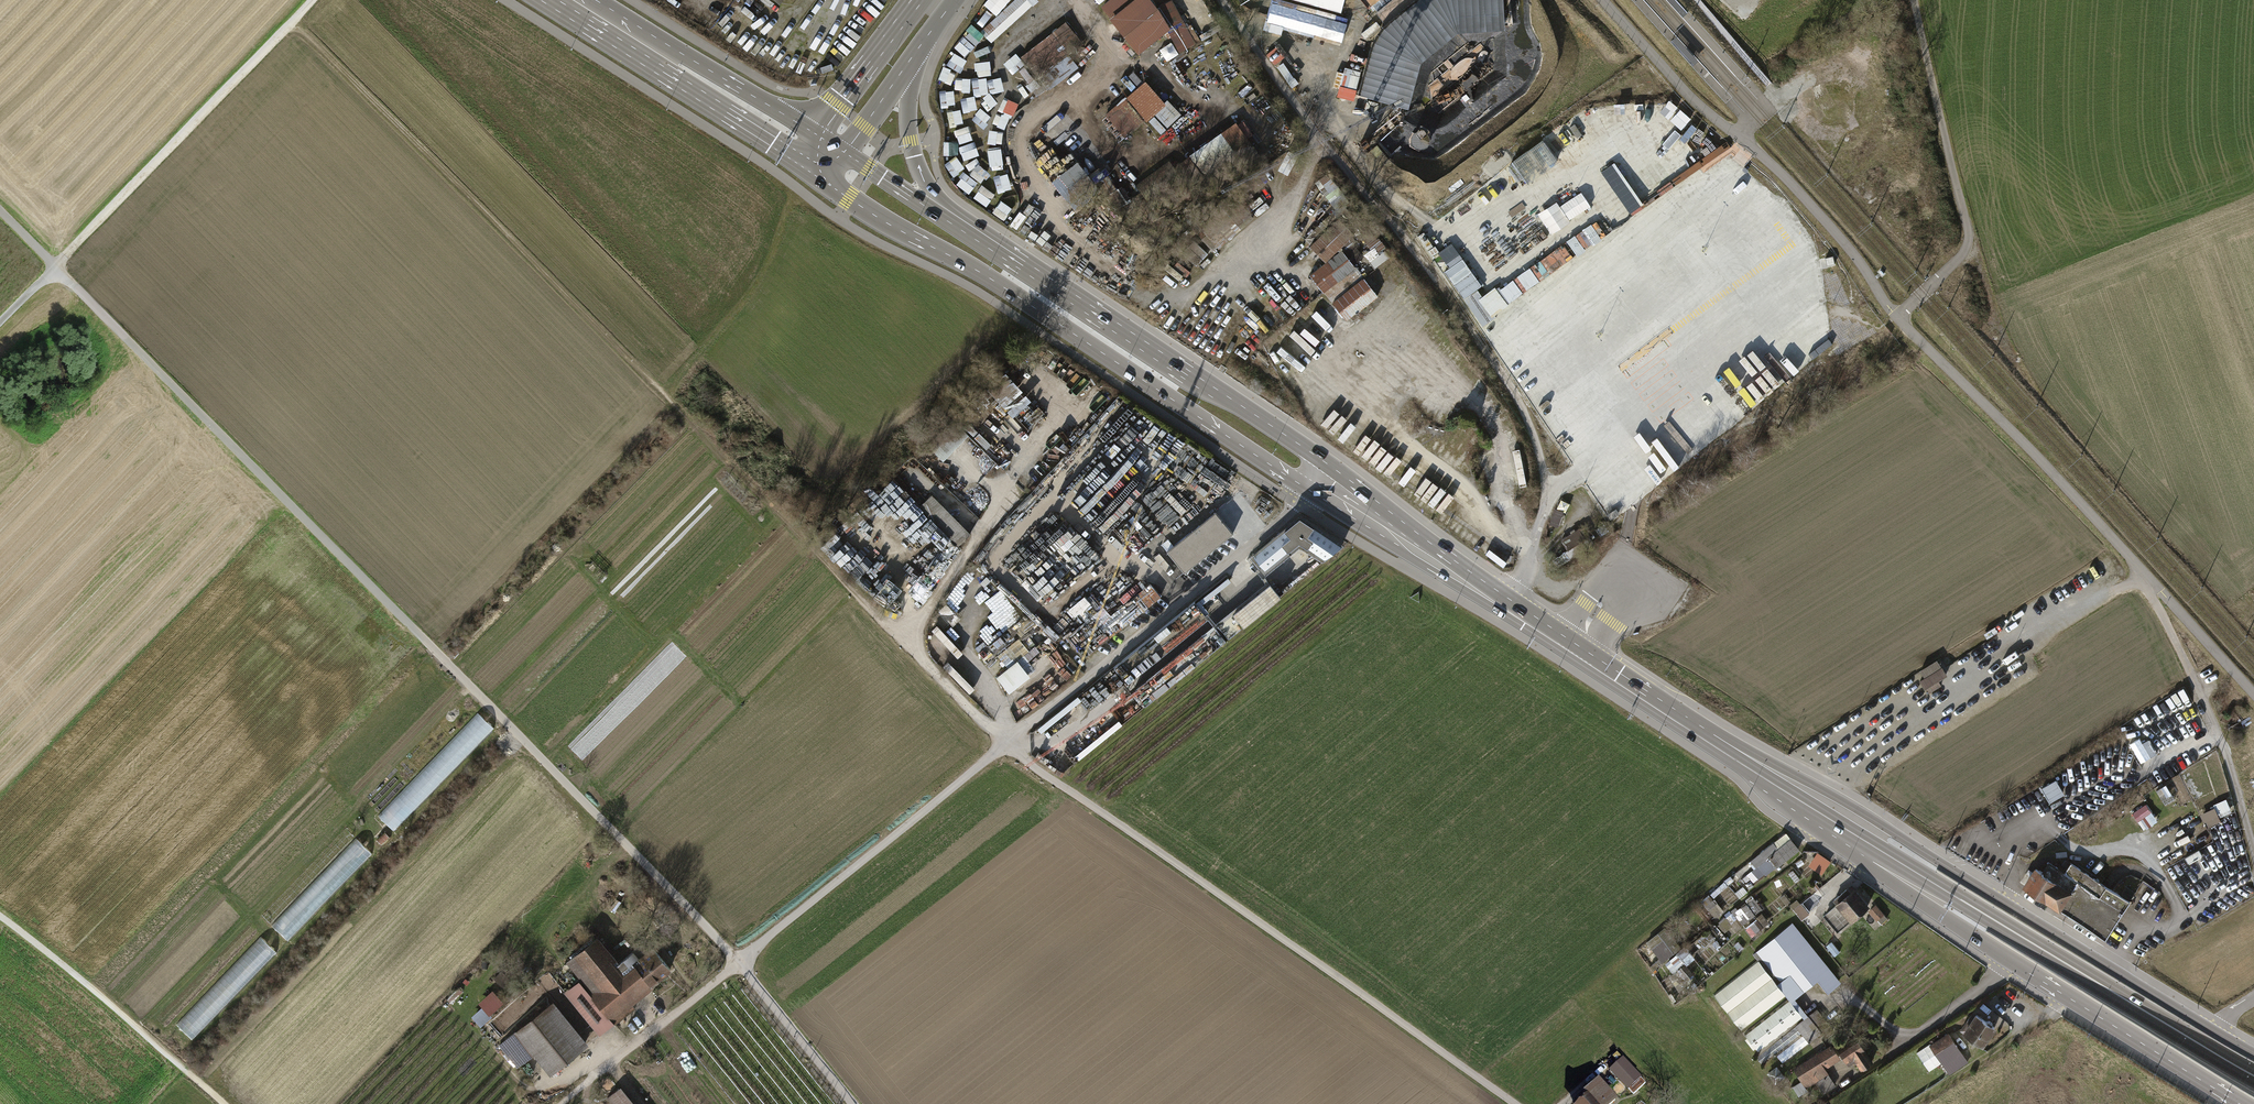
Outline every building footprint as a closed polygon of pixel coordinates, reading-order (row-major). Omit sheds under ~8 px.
[(983,31),(994,42),(1035,3),(1032,0),(1014,0),(983,31)] [(1098,8),(1134,58),(1165,36),(1175,50),(1191,38),(1164,0),(1109,0),(1098,8)] [(1391,112),(1408,60),(1452,27),(1507,24),(1506,0),(1411,0),(1380,23),(1367,46),(1349,98),(1391,112)] [(1063,24),(1018,57),(1035,80),(1080,47),(1063,24)] [(1161,106),(1142,83),(1101,118),(1120,140),(1161,106)] [(1252,152),(1234,126),(1115,210),(1133,236),(1252,152)] [(1250,223),(1230,200),(1193,231),(1212,254),(1250,223)] [(1349,239),(1334,223),(1307,249),(1322,265),(1349,239)] [(1364,247),(1379,266),(1393,254),(1378,236),(1364,247)] [(1373,299),(1339,255),(1307,279),(1341,323),(1373,299)] [(1009,408),(1016,415),(1033,397),(1005,371),(984,394),(1005,413),(1009,408)] [(1408,434),(1411,440),(1429,434),(1426,427),(1408,434)] [(961,545),(973,532),(931,491),(899,523),(910,535),(930,515),(961,545)] [(1342,545),(1300,517),(1251,559),(1268,573),(1301,547),(1323,561),(1342,545)] [(1568,547),(1577,543),(1573,535),(1564,539),(1568,547)] [(1119,631),(1162,595),(1152,583),(1109,619),(1119,631)] [(1001,588),(987,602),(996,612),(1010,599),(1001,588)] [(1019,659),(998,676),(1011,692),(1033,675),(1019,659)] [(2043,787),(2050,801),(2065,794),(2058,779),(2043,787)] [(2147,802),(2133,813),(2145,829),(2159,819),(2147,802)] [(2208,825),(2222,820),(2217,807),(2203,812),(2208,825)] [(332,863),(275,924),(290,938),(372,850),(349,829),(324,855),(332,863)] [(1748,861),(1760,878),(1801,850),(1789,832),(1748,861)] [(1818,851),(1810,865),(1824,874),(1832,860),(1818,851)] [(2063,873),(2042,860),(2025,888),(2104,937),(2128,900),(2070,863),(2063,873)] [(1869,909),(1854,890),(1822,916),(1835,932),(1847,922),(1849,925),(1869,909)] [(1803,918),(1823,902),(1815,892),(1795,908),(1803,918)] [(1734,911),(1743,923),(1757,913),(1747,901),(1734,911)] [(1763,913),(1747,927),(1754,935),(1770,921),(1763,913)] [(1715,992),(1740,1029),(1788,996),(1791,1001),(1744,1034),(1756,1051),(1796,1024),(1808,1041),(1822,1032),(1797,997),(1820,981),(1828,993),(1841,984),(1797,921),(1757,949),(1764,958),(1715,992)] [(1667,926),(1647,942),(1663,962),(1683,947),(1667,926)] [(597,940),(564,965),(576,981),(562,992),(595,1035),(673,975),(651,946),(635,958),(631,952),(615,964),(597,940)] [(1673,972),(1694,957),(1688,948),(1667,963),(1673,972)] [(483,1000),(490,991),(474,980),(468,989),(483,1000)] [(482,1025),(506,1002),(494,989),(480,1003),(483,1006),(473,1016),(482,1025)] [(505,1039),(528,1010),(514,1000),(491,1028),(505,1039)] [(551,1074),(590,1045),(558,1002),(501,1045),(518,1067),(536,1054),(551,1074)] [(1997,1027),(1976,1015),(1964,1036),(1985,1048),(1997,1027)] [(1966,1064),(1947,1034),(1929,1046),(1949,1074),(1966,1064)] [(1831,1046),(1793,1069),(1804,1087),(1826,1073),(1823,1068),(1839,1059),(1845,1068),(1853,1063),(1858,1071),(1870,1064),(1857,1042),(1836,1055),(1831,1046)] [(1642,1077),(1623,1056),(1609,1069),(1628,1090),(1629,1088),(1633,1093),(1645,1083),(1640,1078),(1642,1077)] [(1598,1077),(1573,1099),(1576,1102),(1574,1103),(1611,1103),(1618,1098),(1598,1077)] [(620,1089),(607,1100),(611,1103),(632,1103),(620,1089)]
